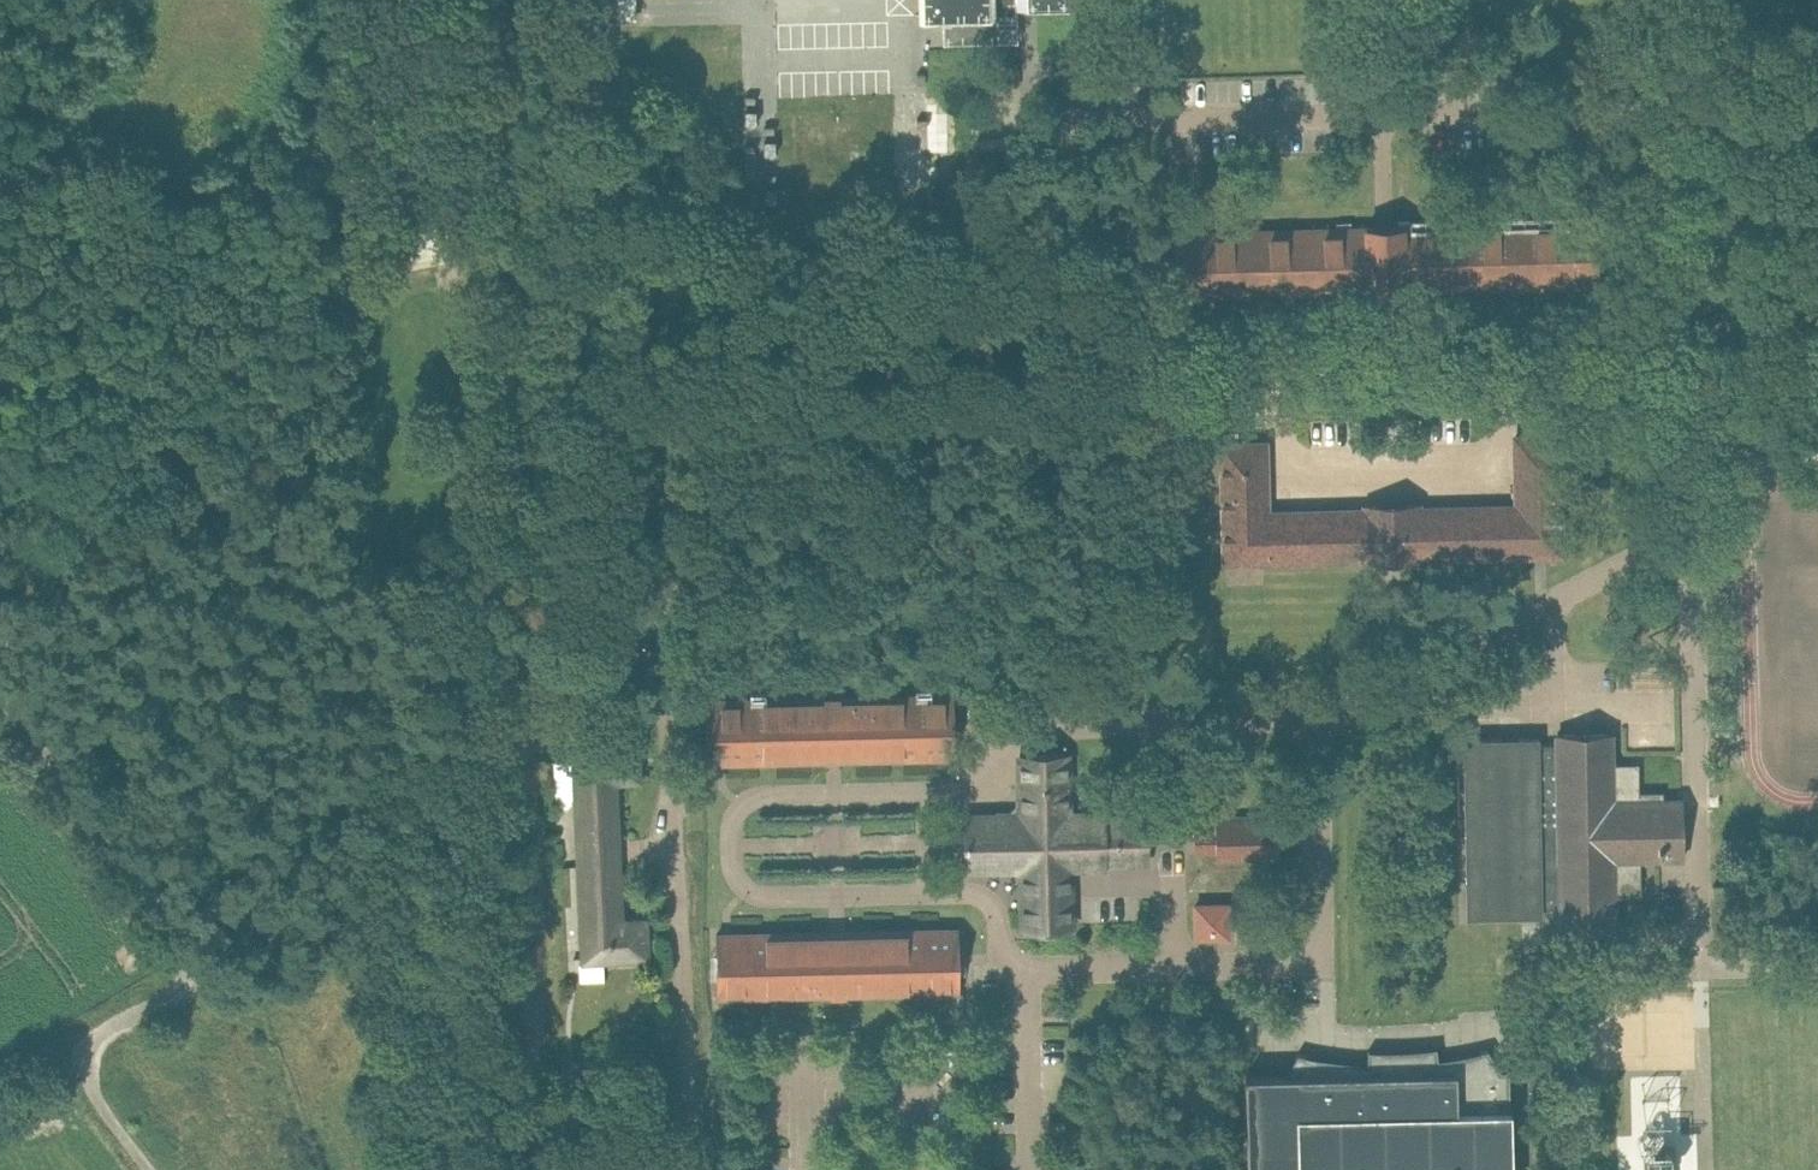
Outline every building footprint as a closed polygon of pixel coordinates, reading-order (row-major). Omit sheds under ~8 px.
[(601,41),(622,41),(622,22),(634,22),(634,0),(601,0),(601,41)] [(922,18),(929,17),(929,18),(942,18),(943,43),(1017,41),(1016,6),(1087,4),(1087,0),(922,0),(922,18)] [(1681,76),(1680,56),(1668,57),(1669,77),(1681,76)] [(403,214),(413,261),(445,255),(435,207),(403,214)] [(1366,227),(1366,229),(1173,234),(1174,294),(1368,289),(1368,291),(1387,290),(1405,289),(1405,288),(1600,283),(1598,222),(1403,228),(1403,226),(1384,226),(1366,227)] [(1367,560),(1384,559),(1419,558),(1419,557),(1561,553),(1558,435),(1513,436),(1514,506),(1418,509),(1418,503),(1401,504),(1365,505),(1365,510),(1267,513),(1265,443),(1222,444),(1225,562),(1367,558),(1367,560)] [(711,700),(713,762),(955,756),(953,695),(711,700)] [(1610,732),(1557,733),(1558,744),(1538,745),(1538,737),(1463,739),(1467,916),(1542,915),(1541,907),(1560,907),(1561,928),(1614,927),(1613,882),(1639,882),(1638,845),(1683,844),(1682,799),(1665,799),(1665,791),(1637,791),(1637,764),(1611,765),(1610,732)] [(613,780),(638,779),(636,743),(575,746),(580,853),(617,851),(613,780)] [(1021,815),(965,816),(966,869),(1022,868),(1023,928),(1071,927),(1070,867),(1106,866),(1106,862),(1147,860),(1146,817),(1105,818),(1105,813),(1069,814),(1068,753),(1020,754),(1021,815)] [(1279,818),(1217,819),(1216,805),(1188,806),(1189,830),(1194,829),(1194,848),(1216,848),(1216,856),(1279,855),(1279,818)] [(620,922),(617,851),(580,853),(585,959),(646,956),(645,921),(620,922)] [(1228,904),(1195,904),(1196,937),(1228,936),(1228,904)] [(717,996),(960,991),(958,929),(716,934),(717,996)] [(1511,1110),(1509,1110),(1509,1070),(1501,1071),(1488,1049),(1438,1060),(1436,1047),(1370,1051),(1370,1063),(1299,1054),(1289,1075),(1247,1076),(1250,1169),(1512,1169),(1511,1110)]
